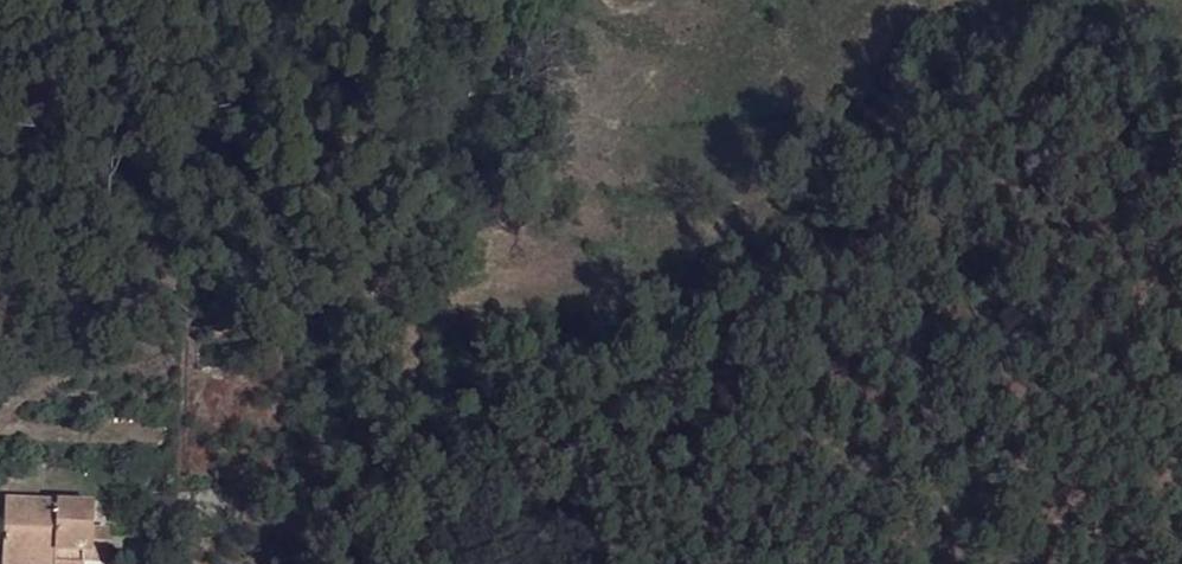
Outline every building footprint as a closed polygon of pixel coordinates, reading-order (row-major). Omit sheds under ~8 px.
[(2,563),(106,563),(108,530),(92,530),(94,505),(5,500),(2,563)]
